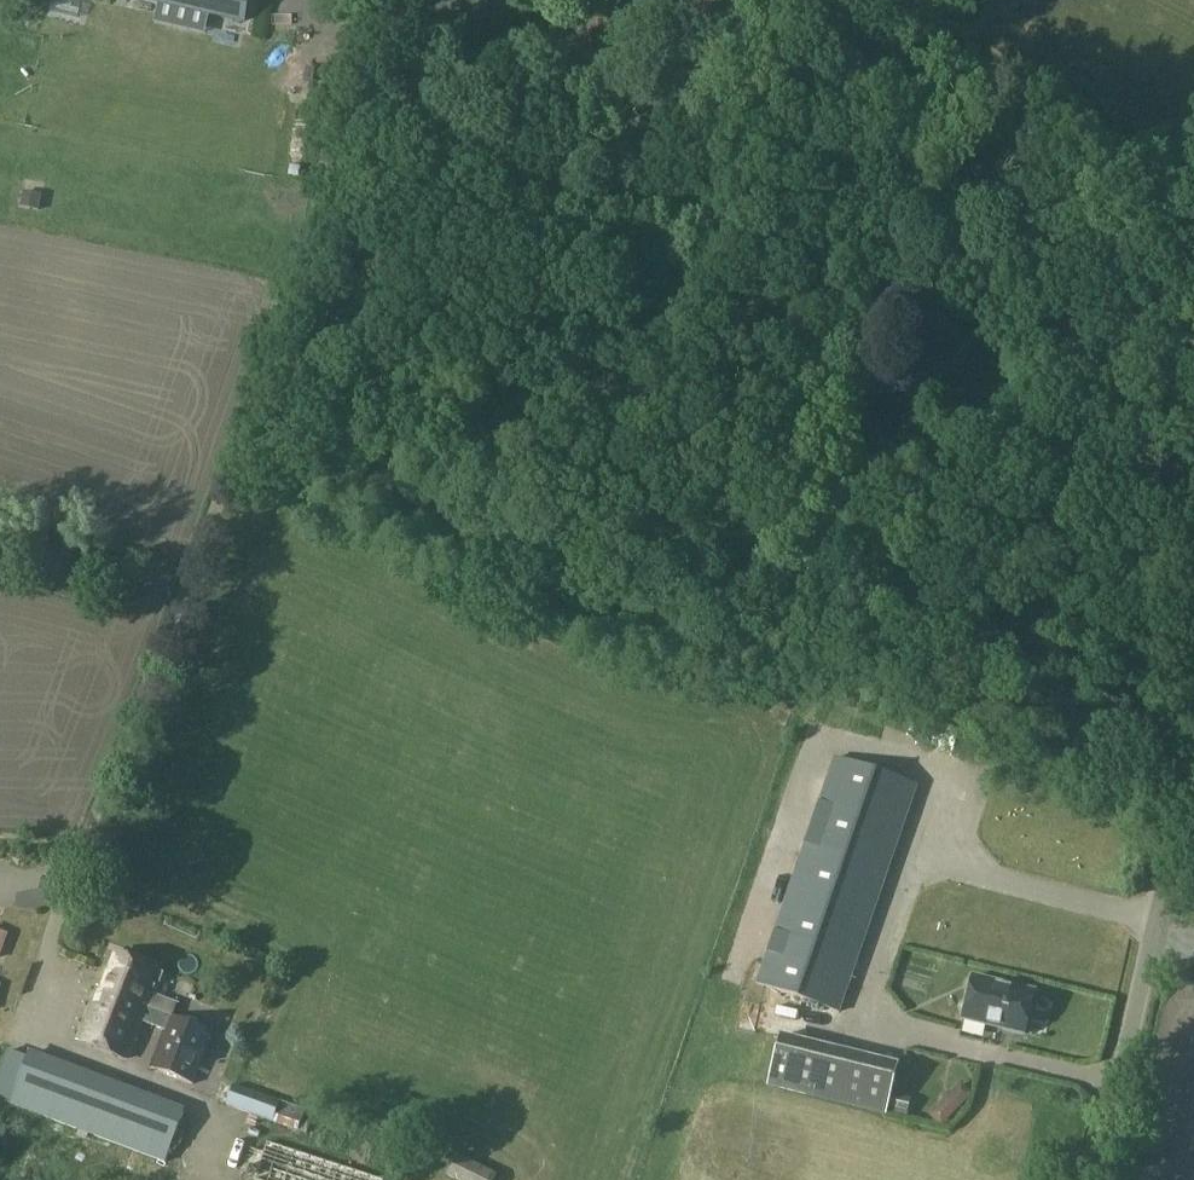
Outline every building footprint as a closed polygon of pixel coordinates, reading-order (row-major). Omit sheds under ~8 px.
[(242,22),(247,0),(147,0),(242,22)] [(841,1013),(918,785),(833,756),(756,985),(841,1013)] [(163,973),(155,970),(113,954),(79,1040),(129,1059),(143,1022),(148,1009),(149,1008),(142,1005),(149,987),(157,990),(163,973)] [(964,1019),(1026,1035),(1036,992),(974,977),(964,1019)] [(148,1009),(143,1022),(163,1030),(149,1068),(194,1085),(214,1030),(169,1014),(168,1016),(148,1009)] [(858,1059),(779,1039),(768,1085),(847,1105),(858,1059)] [(26,1057),(8,1050),(0,1071),(0,1104),(7,1106),(3,1117),(33,1128),(38,1114),(9,1103),(26,1057)] [(279,1100),(237,1087),(230,1108),(272,1121),(279,1100)] [(949,1088),(926,1110),(939,1124),(962,1102),(949,1088)] [(279,1100),(272,1121),(300,1130),(307,1109),(279,1100)] [(297,1153),(267,1143),(255,1179),(383,1179),(297,1153)] [(453,1179),(496,1179),(499,1175),(458,1154),(447,1177),(453,1179)]
